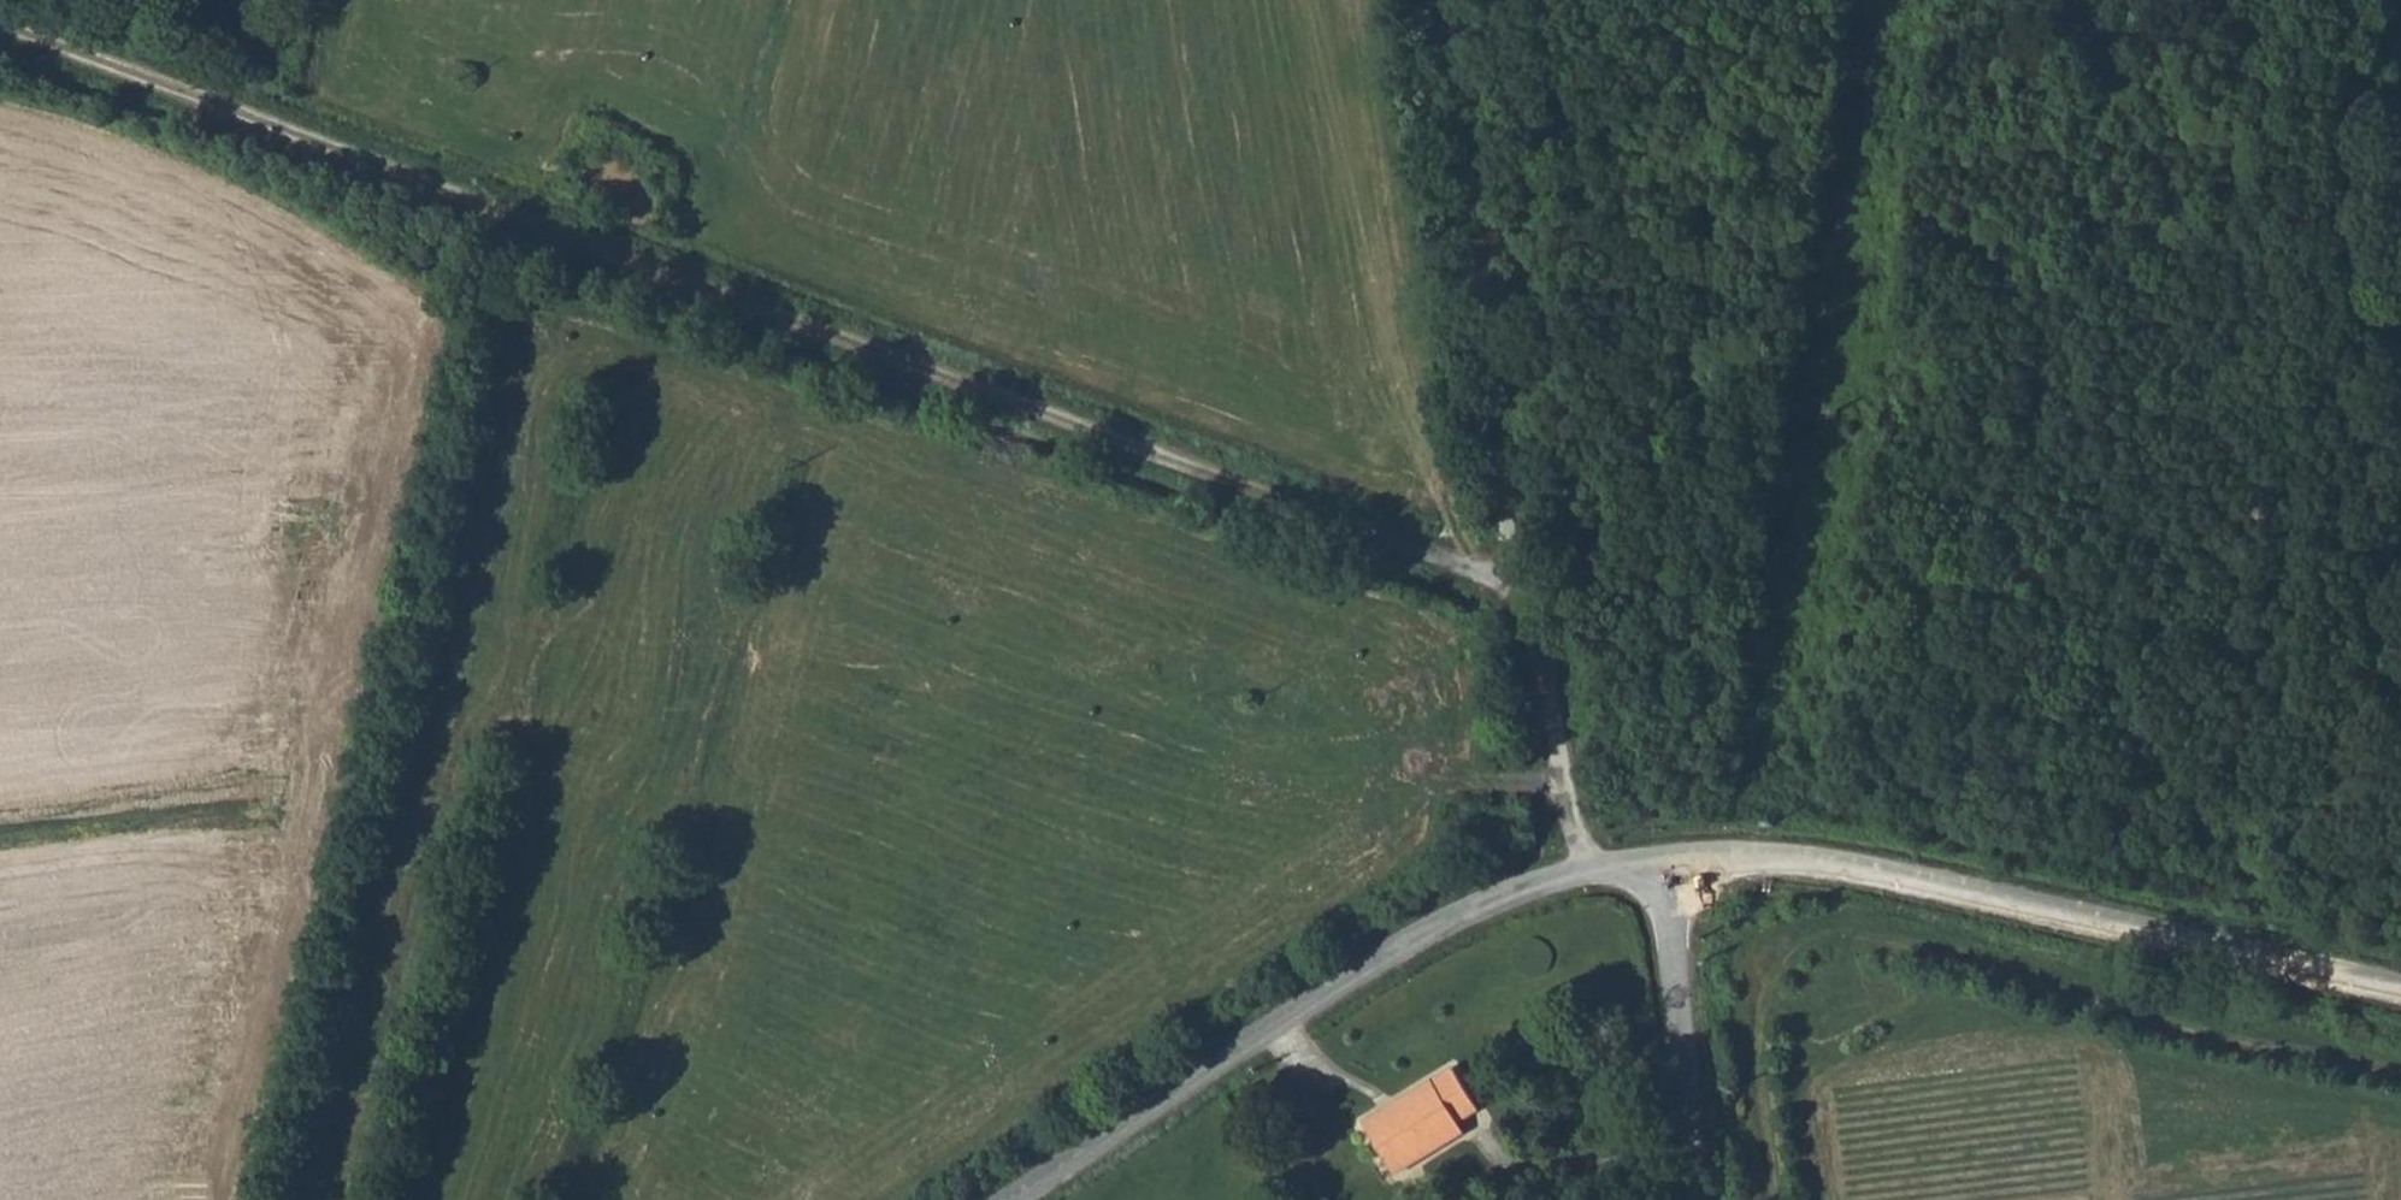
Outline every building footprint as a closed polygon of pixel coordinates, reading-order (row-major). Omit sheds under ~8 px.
[(1422,1167),(1416,1152),(1458,1126),(1478,1114),(1456,1076),(1366,1130),(1396,1182),(1422,1167)] [(1458,1126),(1416,1152),(1422,1167),(1468,1140),(1458,1126)]
